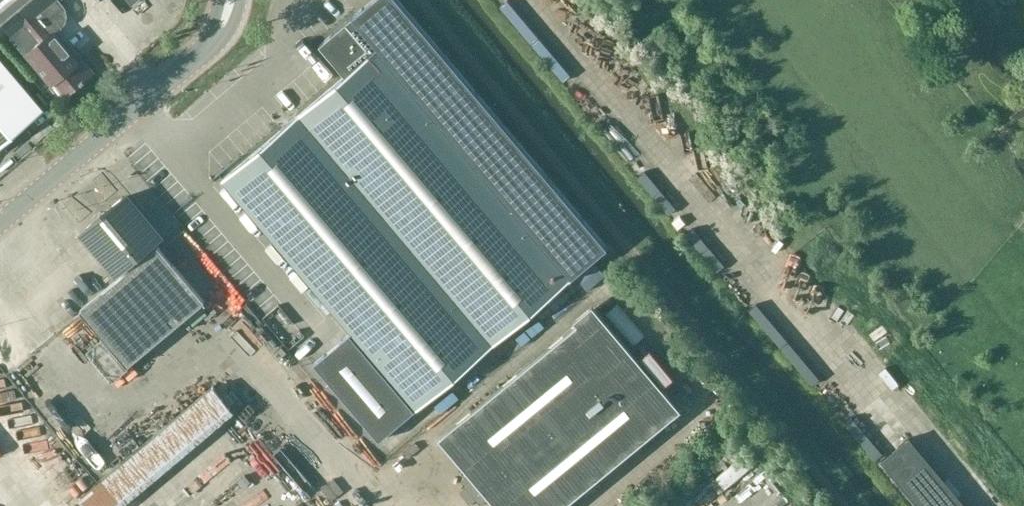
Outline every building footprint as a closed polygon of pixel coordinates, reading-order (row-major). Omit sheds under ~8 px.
[(14,39),(26,54),(53,86),(54,85),(64,97),(79,85),(81,87),(85,84),(83,82),(92,74),(93,73),(57,30),(52,34),(51,33),(50,33),(41,23),(40,23),(20,0),(0,0),(0,23),(14,39)] [(40,23),(41,23),(50,33),(51,33),(52,34),(57,30),(62,25),(63,22),(63,17),(62,14),(58,9),(62,6),(58,1),(59,0),(20,0),(40,23)] [(223,177),(352,330),(314,362),(380,439),(417,407),(608,247),(400,0),(377,0),(321,47),(344,75),(223,177)] [(42,110),(0,61),(0,146),(42,110)] [(642,114),(657,135),(673,122),(657,102),(642,114)] [(78,233),(115,277),(165,234),(128,191),(78,233)] [(127,365),(127,364),(205,299),(158,244),(81,309),(103,336),(86,351),(113,382),(129,367),(127,365)] [(680,408),(593,303),(574,318),(577,322),(441,436),(499,505),(562,505),(680,408)] [(231,408),(213,386),(80,498),(87,505),(114,505),(231,408)] [(274,422),(269,411),(247,422),(252,432),(274,422)] [(909,440),(882,462),(919,505),(964,505),(909,440)] [(247,460),(261,470),(268,461),(255,450),(247,460)] [(360,492),(348,466),(298,490),(305,505),(330,505),(360,492)]
